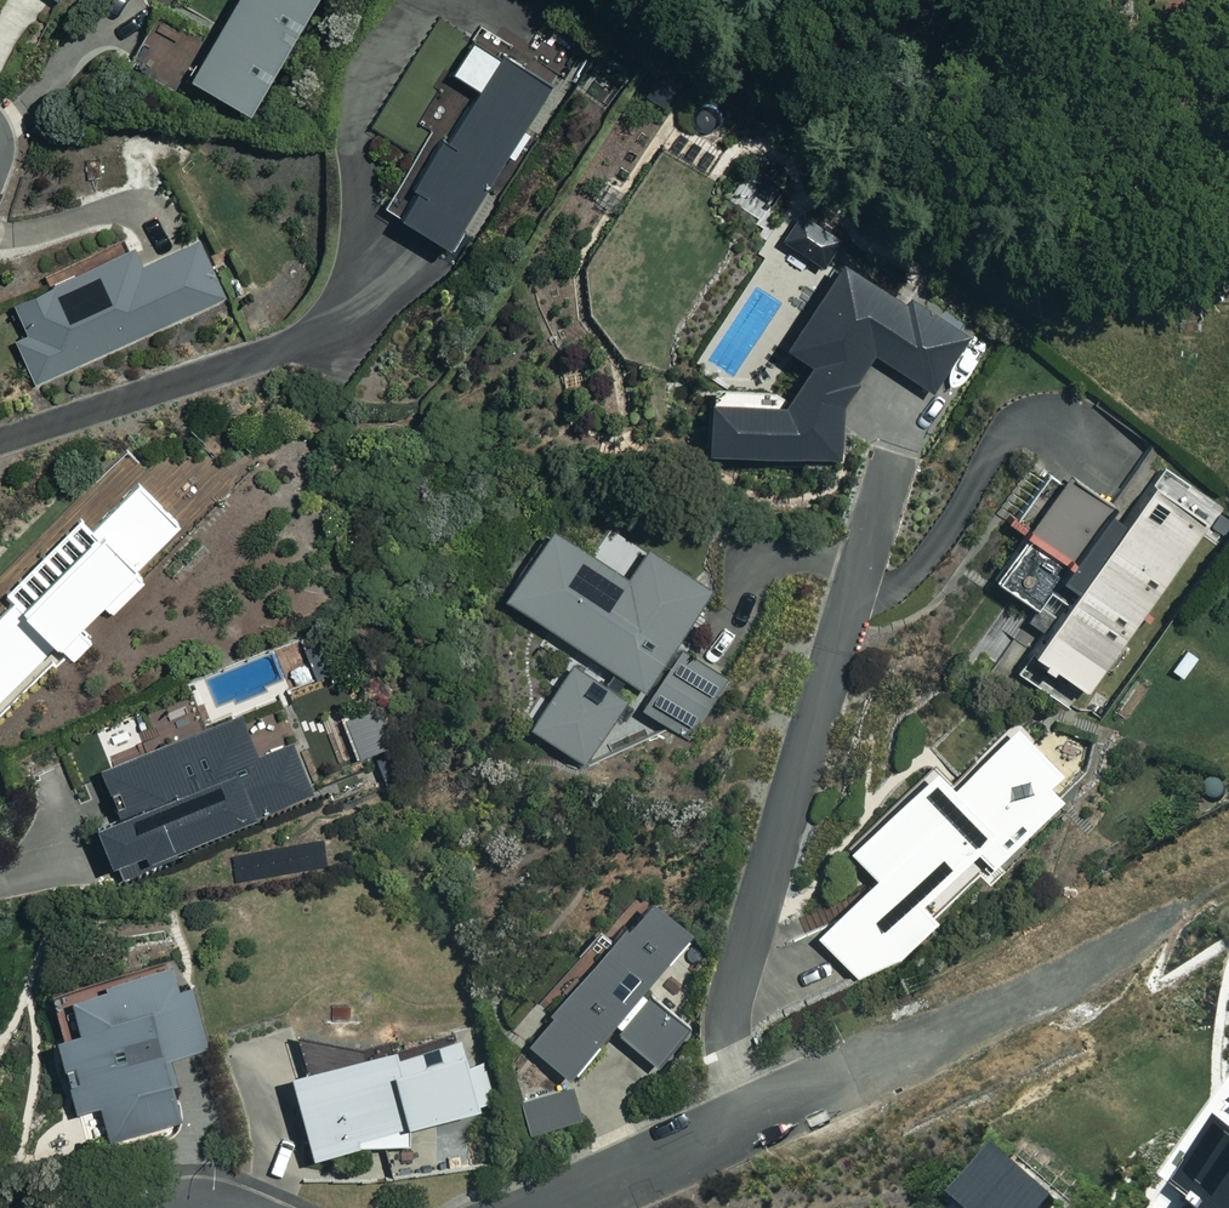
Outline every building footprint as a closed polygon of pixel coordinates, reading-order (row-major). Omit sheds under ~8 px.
[(190,70),(261,112),(326,0),(231,0),(190,70)] [(201,40),(154,14),(128,64),(175,89),(201,40)] [(549,80),(475,33),(452,67),(474,81),(453,114),(447,110),(387,204),(453,246),(478,206),(471,201),(549,80)] [(782,238),(824,266),(842,240),(799,212),(782,238)] [(223,299),(197,240),(140,266),(131,245),(12,298),(27,331),(14,336),(35,383),(223,299)] [(843,457),(843,404),(875,355),(930,391),(968,332),(910,295),(905,303),(839,261),(786,343),(808,357),(783,396),(708,392),(704,450),(843,457)] [(74,666),(100,640),(79,619),(99,598),(112,611),(142,582),(131,570),(180,520),(117,457),(0,575),(0,583),(12,596),(0,608),(0,698),(52,645),(74,666)] [(1189,479),(1163,461),(1030,644),(1087,686),(1206,521),(1175,499),(1189,479)] [(993,573),(1035,602),(1057,570),(1073,581),(1125,507),(1067,467),(1062,475),(1047,464),(1009,517),(1024,528),(993,573)] [(674,643),(711,590),(613,523),(594,550),(548,518),(500,588),(583,645),(527,726),(590,769),(636,704),(686,738),(727,679),(674,643)] [(254,750),(239,710),(102,763),(118,807),(94,816),(118,879),(173,858),(168,846),(312,791),(290,736),(254,750)] [(1079,788),(1015,722),(954,781),(934,761),(848,844),(876,873),(815,932),(865,984),(934,918),(920,902),(975,849),(994,869),(1079,788)] [(616,929),(605,920),(540,1000),(552,1009),(528,1039),(570,1073),(610,1024),(640,987),(691,924),(648,890),(616,929)] [(109,1135),(180,1118),(172,1088),(180,1086),(172,1053),(205,1045),(184,959),(71,987),(80,1023),(56,1028),(75,1107),(100,1101),(109,1135)] [(690,1028),(640,987),(610,1024),(660,1065),(690,1028)] [(308,1148),(361,1139),(406,1139),(403,1116),(490,1100),(479,1036),(398,1051),(395,1039),(292,1057),(308,1148)] [(578,1114),(571,1084),(521,1097),(529,1127),(578,1114)] [(1162,1189),(1187,1207),(1228,1207),(1228,1098),(1162,1189)] [(1007,1155),(964,1207),(1050,1207),(1059,1197),(1007,1155)]
